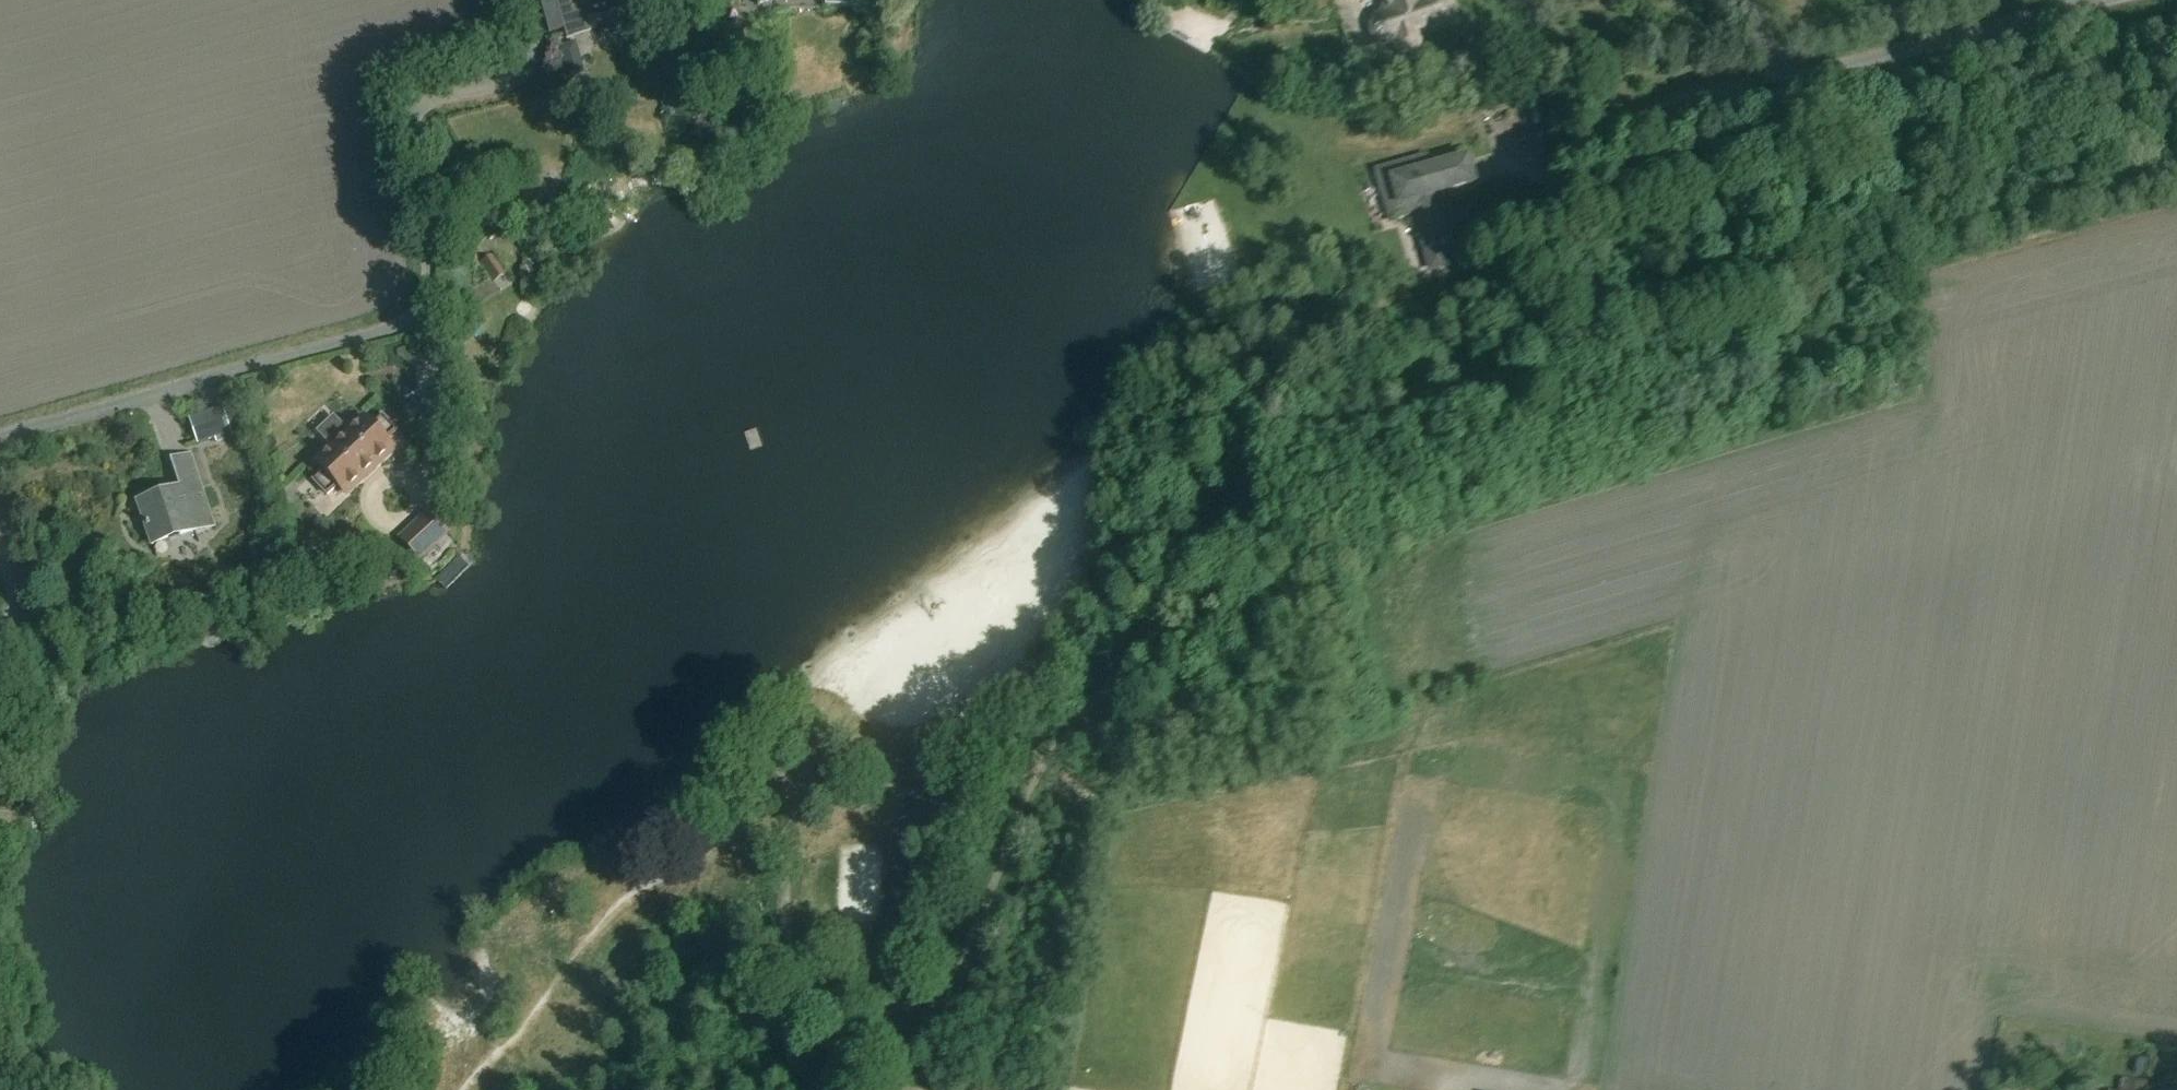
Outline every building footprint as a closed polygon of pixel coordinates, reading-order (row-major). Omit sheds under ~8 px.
[(568,40),(593,33),(589,20),(620,11),(617,0),(557,0),(568,40)] [(827,10),(858,10),(855,0),(825,0),(827,10)] [(1455,20),(1448,0),(1442,0),(1415,9),(1412,0),(1378,0),(1383,15),(1369,20),(1378,47),(1396,41),(1401,56),(1421,49),(1416,34),(1455,20)] [(1480,115),(1493,111),(1486,90),(1473,94),(1473,95),(1480,115)] [(1439,193),(1473,183),(1467,160),(1433,170),(1429,159),(1379,173),(1392,219),(1416,212),(1429,257),(1456,249),(1439,193)] [(230,404),(190,417),(199,444),(216,438),(217,443),(234,437),(232,430),(238,429),(230,404)] [(386,442),(398,431),(384,416),(372,427),(365,420),(350,434),(347,431),(332,445),(335,449),(320,463),(326,470),(315,481),(329,496),(340,485),(347,492),(393,449),(386,442)] [(154,546),(214,526),(191,456),(173,462),(183,492),(158,501),(157,497),(139,503),(154,546)] [(444,540),(421,516),(403,533),(426,557),(444,540)] [(2137,1063),(2136,1075),(2145,1076),(2146,1064),(2137,1063)] [(2146,1083),(2122,1080),(2121,1089),(2145,1089),(2146,1083)]
